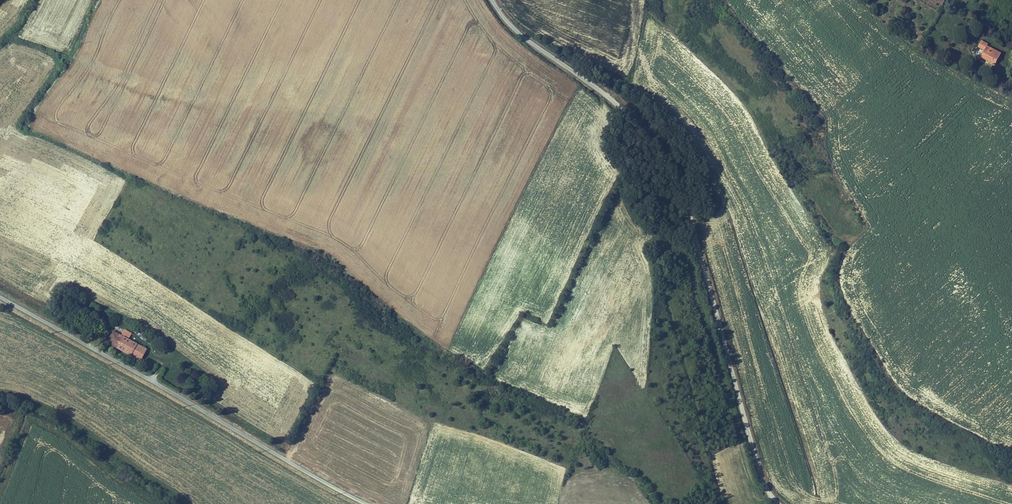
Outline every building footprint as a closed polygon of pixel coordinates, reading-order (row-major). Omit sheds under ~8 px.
[(980,61),(994,69),(1000,58),(986,51),(987,48),(980,45),(977,51),(984,54),(980,61)] [(111,332),(104,343),(137,361),(143,350),(126,341),(129,335),(123,331),(120,337),(111,332)]
